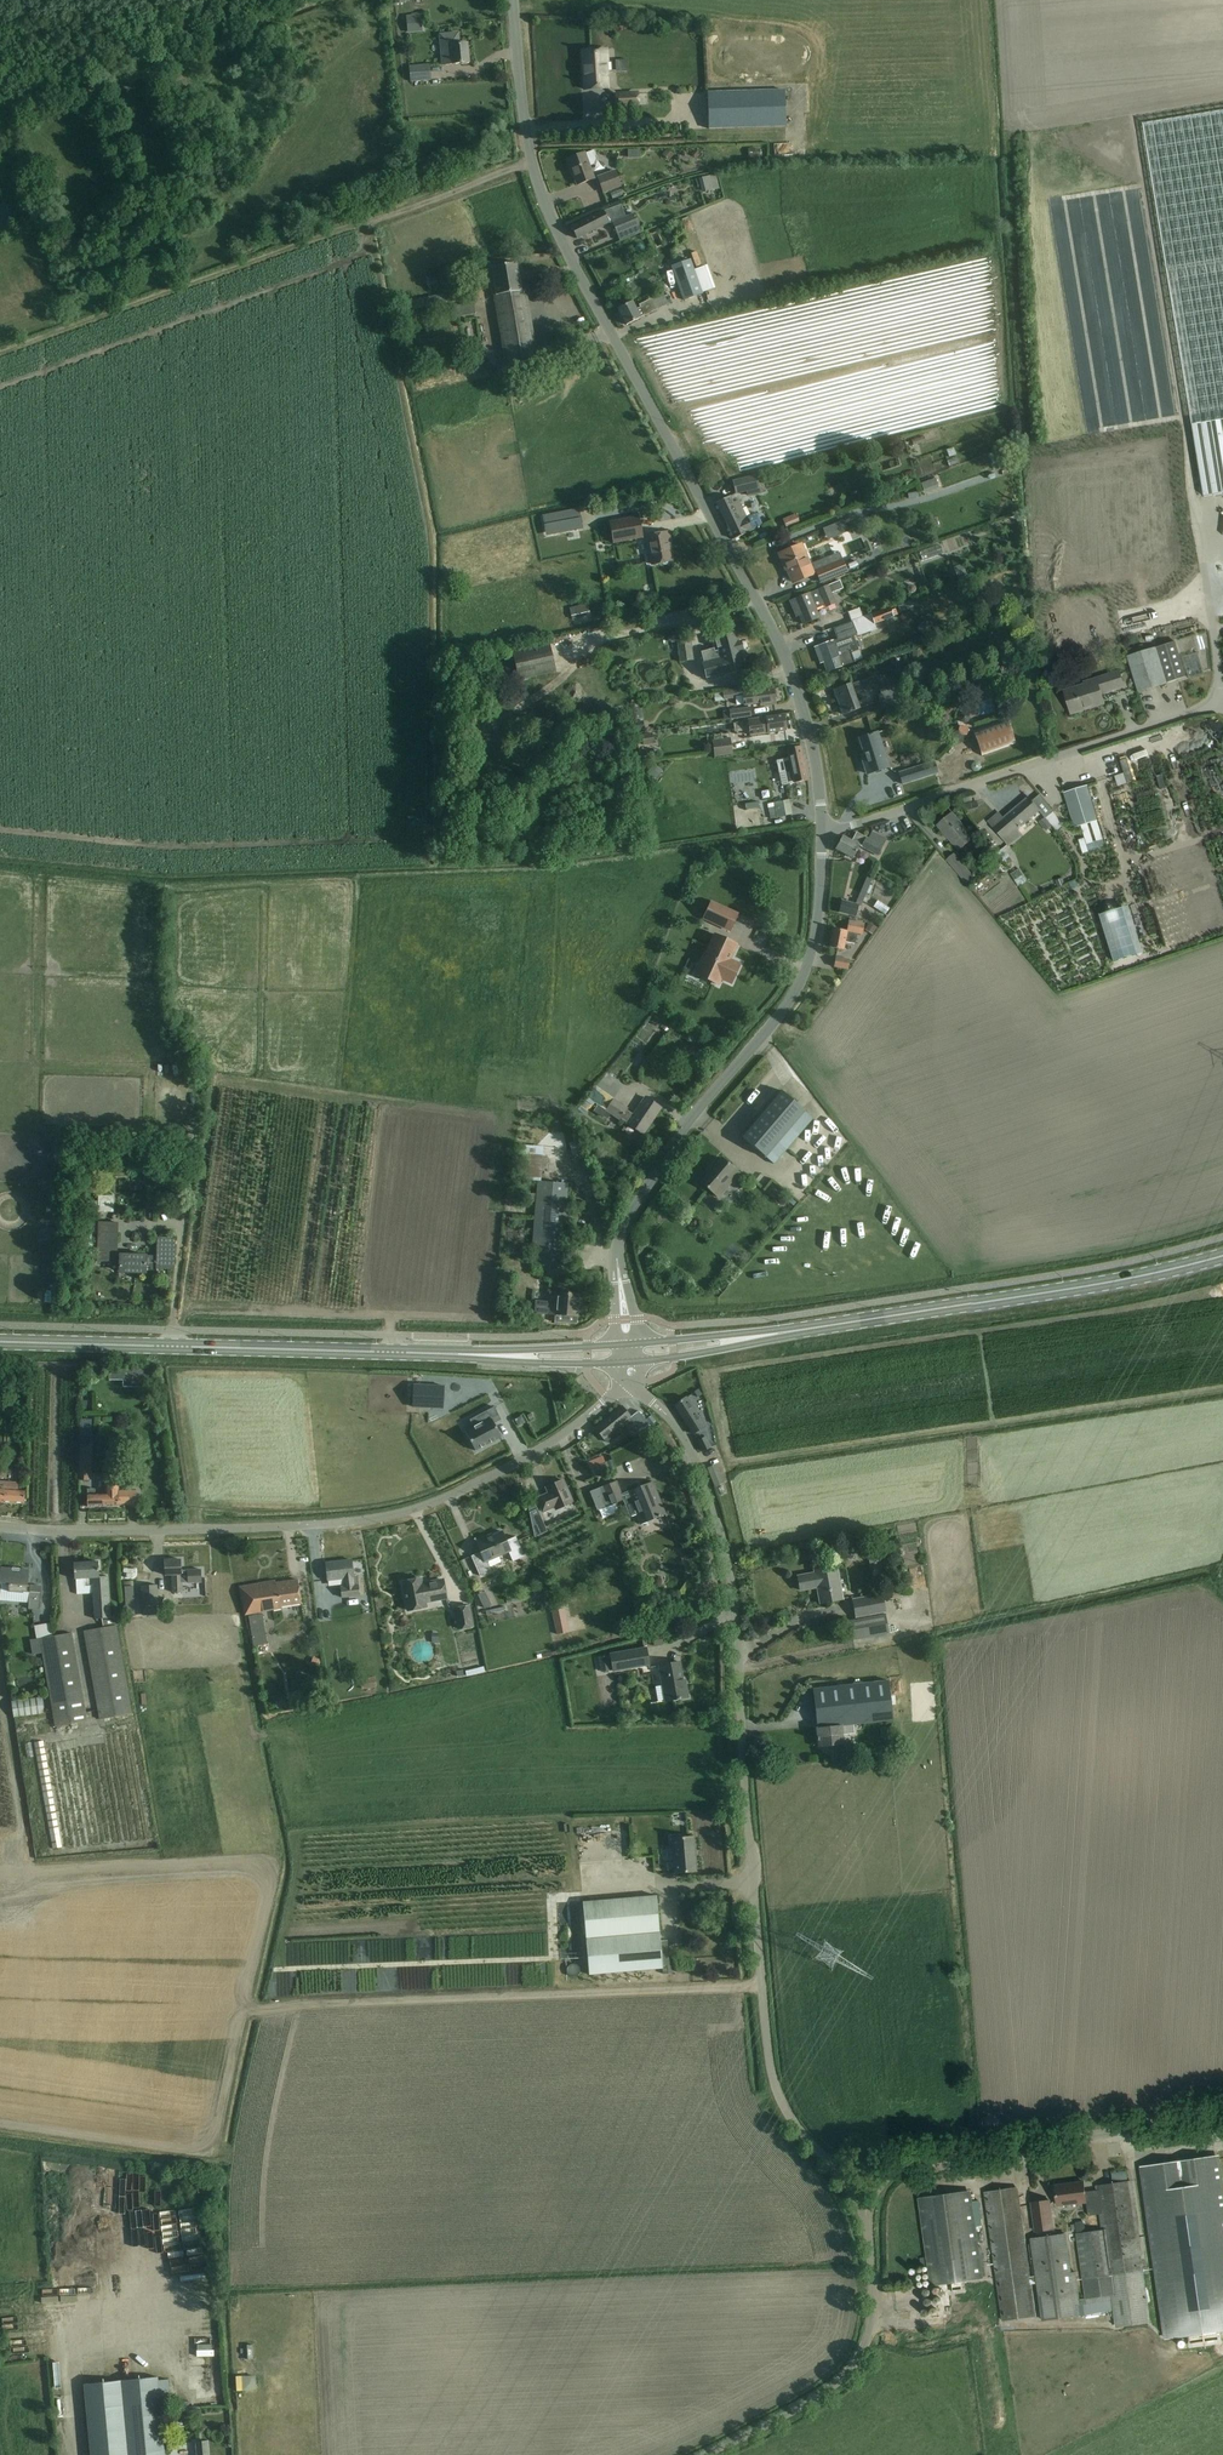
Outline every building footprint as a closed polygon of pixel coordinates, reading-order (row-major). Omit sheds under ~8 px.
[(406,29),(406,36),(417,35),(416,28),(406,29)] [(469,63),(468,44),(460,45),(459,34),(440,35),(442,59),(445,58),(446,65),(469,63)] [(585,90),(612,88),(610,50),(583,52),(584,68),(585,68),(586,75),(584,75),(585,90)] [(430,65),(410,67),(411,82),(431,80),(430,65)] [(707,93),(709,130),(787,127),(786,90),(707,93)] [(640,106),(639,94),(616,95),(617,107),(640,106)] [(1143,125),(1188,402),(1190,413),(1191,418),(1203,497),(1222,494),(1222,112),(1143,125)] [(668,148),(664,153),(671,159),(675,153),(668,148)] [(595,179),(590,166),(594,165),(597,157),(594,150),(567,160),(570,171),(572,170),(577,185),(595,179)] [(629,166),(638,164),(635,155),(626,158),(629,166)] [(622,187),(616,171),(598,177),(603,193),(622,187)] [(605,211),(572,227),(577,239),(610,223),(613,223),(622,219),(617,207),(605,211)] [(622,219),(613,223),(620,241),(642,232),(635,214),(626,218),(622,219)] [(691,260),(672,266),(684,301),(703,294),(691,260)] [(517,263),(505,265),(492,267),(497,295),(495,295),(507,365),(538,359),(526,290),(522,291),(517,263)] [(716,289),(713,279),(703,282),(706,292),(716,289)] [(658,285),(663,292),(640,305),(641,307),(637,309),(633,302),(629,303),(618,309),(627,326),(638,320),(641,318),(641,317),(645,315),(645,316),(671,302),(670,299),(673,297),(665,282),(658,285)] [(414,311),(444,304),(442,294),(412,301),(414,311)] [(457,318),(476,314),(474,303),(455,306),(457,318)] [(990,465),(981,469),(982,474),(992,470),(990,465)] [(534,486),(539,485),(536,471),(531,472),(534,486)] [(758,481),(757,476),(733,482),(737,494),(747,491),(748,497),(766,492),(763,480),(758,481)] [(728,498),(717,503),(734,540),(747,534),(746,533),(753,530),(763,525),(757,513),(747,518),(739,501),(733,504),(730,497),(728,498)] [(550,525),(552,524),(554,534),(582,529),(579,510),(557,514),(548,515),(550,525)] [(796,514),(784,519),(787,529),(800,524),(796,514)] [(640,516),(610,522),(614,543),(644,538),(640,516)] [(668,532),(656,535),(647,536),(653,565),(673,561),(670,544),(669,544),(667,536),(668,536),(668,532)] [(920,559),(922,568),(954,557),(949,544),(938,548),(940,552),(920,559)] [(801,546),(791,550),(780,554),(784,564),(785,564),(793,583),(813,575),(801,546)] [(848,572),(843,560),(816,571),(821,583),(848,572)] [(808,594),(803,596),(793,600),(803,624),(819,618),(812,603),(821,599),(825,607),(834,604),(830,594),(842,588),(838,581),(817,590),(808,594)] [(912,601),(898,606),(901,613),(915,608),(912,601)] [(570,609),(573,620),(590,616),(588,605),(570,609)] [(891,611),(890,607),(834,628),(838,640),(818,647),(827,672),(862,659),(854,637),(878,628),(876,624),(894,618),(893,617),(898,615),(896,610),(891,611)] [(739,644),(736,634),(716,639),(721,659),(703,664),(707,679),(745,669),(741,651),(739,651),(737,644),(739,644)] [(691,640),(677,642),(680,662),(694,660),(691,640)] [(519,680),(529,678),(531,688),(541,685),(539,676),(556,672),(549,642),(512,651),(519,680)] [(1166,683),(1185,677),(1174,642),(1155,648),(1166,683)] [(923,647),(912,648),(913,659),(923,659),(923,647)] [(1166,684),(1166,683),(1155,648),(1155,647),(1127,656),(1138,692),(1166,684)] [(1123,686),(1119,675),(1118,671),(1083,682),(1084,685),(1064,691),(1071,713),(1087,708),(1086,706),(1090,704),(1091,706),(1102,702),(1100,693),(1106,691),(1123,686)] [(851,684),(846,686),(834,690),(843,715),(860,709),(854,694),(879,685),(875,676),(851,685),(851,684)] [(882,694),(879,695),(884,710),(899,705),(893,686),(880,690),(882,694)] [(774,690),(762,691),(749,693),(748,688),(714,693),(716,703),(725,701),(724,700),(736,698),(737,705),(745,704),(745,706),(761,703),(761,706),(776,704),(774,690)] [(750,707),(730,710),(731,720),(752,717),(750,707)] [(962,713),(960,717),(961,721),(965,723),(968,721),(970,718),(969,714),(965,712),(962,713)] [(784,715),(772,717),(749,720),(751,736),(786,731),(784,715)] [(1016,744),(1012,733),(1007,719),(973,731),(982,756),(1016,744)] [(642,735),(644,745),(654,744),(653,733),(642,735)] [(873,735),(872,734),(870,735),(860,739),(867,761),(864,762),(867,774),(889,767),(878,733),(873,735)] [(732,755),(731,747),(730,739),(713,741),(716,757),(732,755)] [(801,747),(789,749),(788,750),(789,759),(777,761),(780,773),(785,772),(788,784),(796,783),(808,780),(801,747)] [(934,762),(899,773),(903,784),(938,773),(934,762)] [(1098,820),(1087,786),(1064,793),(1074,828),(1098,820)] [(1015,831),(1038,811),(1044,818),(1045,818),(1053,811),(1039,795),(1031,801),(1028,797),(1003,819),(998,813),(988,822),(1008,845),(1019,835),(1015,831)] [(789,800),(777,802),(768,804),(771,819),(792,815),(789,800)] [(973,838),(960,822),(952,813),(937,826),(958,851),(973,838)] [(1039,823),(1046,831),(1052,826),(1045,818),(1044,818),(1039,823)] [(877,855),(880,850),(886,839),(872,832),(868,839),(857,833),(852,841),(843,836),(836,849),(846,855),(853,858),(860,846),(877,855)] [(966,884),(973,878),(953,854),(946,860),(966,884)] [(1007,881),(1012,887),(1020,881),(1015,875),(1007,881)] [(856,904),(852,903),(842,901),(839,912),(856,917),(861,906),(863,906),(873,878),(869,876),(856,904)] [(1013,892),(1023,889),(1022,884),(1011,886),(1013,892)] [(704,918),(730,931),(738,914),(712,902),(704,918)] [(1123,908),(1099,915),(1113,962),(1137,955),(1123,908)] [(865,924),(861,923),(849,921),(847,931),(834,929),(830,948),(844,950),(845,942),(855,944),(857,934),(863,935),(865,924)] [(737,945),(715,935),(697,975),(719,985),(722,979),(732,984),(741,965),(730,960),(737,945)] [(850,960),(848,960),(836,957),(834,967),(849,970),(850,960)] [(637,1038),(644,1044),(657,1029),(650,1022),(637,1038)] [(628,1109),(595,1087),(588,1098),(620,1120),(621,1119),(628,1124),(643,1134),(651,1122),(651,1121),(653,1117),(654,1118),(661,1108),(645,1098),(634,1115),(627,1110),(628,1109)] [(814,1118),(806,1111),(782,1091),(742,1137),(766,1157),(774,1164),(814,1118)] [(574,1142),(571,1143),(573,1149),(575,1156),(587,1152),(582,1139),(574,1142)] [(538,1181),(538,1192),(538,1194),(530,1194),(529,1202),(537,1203),(532,1263),(544,1265),(562,1266),(568,1184),(542,1182),(544,1147),(523,1146),(520,1180),(538,1181)] [(740,1173),(732,1167),(723,1159),(710,1174),(701,1184),(719,1198),(740,1173)] [(84,1219),(97,1220),(98,1208),(85,1208),(84,1219)] [(118,1252),(119,1223),(90,1223),(90,1236),(99,1236),(98,1252),(118,1252)] [(174,1269),(174,1257),(175,1239),(159,1239),(158,1257),(146,1256),(147,1256),(121,1255),(120,1272),(146,1273),(146,1267),(158,1267),(158,1268),(174,1269)] [(580,1295),(557,1293),(550,1292),(549,1302),(536,1301),(535,1313),(557,1315),(556,1323),(577,1324),(580,1295)] [(109,1380),(154,1381),(154,1370),(110,1369),(109,1380)] [(414,1385),(413,1407),(413,1403),(430,1404),(429,1408),(444,1409),(445,1386),(414,1385)] [(686,1398),(675,1405),(694,1434),(705,1427),(686,1398)] [(474,1428),(466,1432),(476,1451),(502,1437),(495,1424),(502,1420),(495,1407),(487,1411),(491,1419),(474,1428)] [(623,1407),(596,1429),(607,1442),(633,1421),(642,1431),(642,1430),(650,1424),(639,1411),(631,1417),(623,1407)] [(519,1426),(525,1423),(522,1417),(516,1420),(519,1426)] [(91,1419),(82,1419),(80,1481),(89,1481),(91,1419)] [(711,1447),(706,1437),(698,1442),(703,1451),(711,1447)] [(709,1470),(715,1486),(724,1483),(718,1466),(709,1470)] [(573,1503),(568,1491),(563,1480),(547,1487),(549,1493),(537,1499),(542,1510),(543,1512),(555,1507),(556,1510),(573,1503)] [(25,1504),(26,1490),(19,1490),(19,1483),(0,1482),(0,1502),(25,1504)] [(653,1482),(641,1487),(622,1495),(617,1482),(603,1488),(603,1489),(592,1493),(599,1509),(609,1505),(610,1506),(623,1501),(624,1504),(632,1501),(642,1524),(665,1514),(653,1482)] [(95,1489),(88,1489),(88,1494),(88,1495),(88,1507),(120,1507),(120,1505),(137,1505),(137,1490),(118,1490),(118,1484),(105,1484),(106,1494),(95,1494),(95,1489)] [(529,1489),(526,1506),(533,1507),(536,1490),(529,1489)] [(538,1508),(530,1512),(533,1525),(543,1521),(538,1508)] [(511,1551),(507,1543),(503,1532),(487,1538),(487,1537),(477,1542),(481,1552),(472,1556),(480,1576),(492,1571),(487,1561),(511,1551)] [(879,1562),(886,1560),(885,1555),(892,1554),(891,1550),(876,1552),(868,1554),(870,1564),(879,1562)] [(181,1560),(164,1561),(165,1576),(172,1575),(173,1593),(183,1593),(183,1585),(197,1584),(197,1571),(182,1572),(181,1560)] [(354,1578),(353,1572),(352,1560),(326,1563),(328,1581),(344,1579),(345,1587),(341,1587),(343,1598),(360,1596),(358,1585),(355,1585),(354,1578)] [(74,1564),(75,1576),(75,1579),(85,1579),(86,1586),(93,1586),(95,1619),(102,1619),(104,1627),(84,1631),(100,1719),(132,1714),(116,1625),(117,1625),(116,1615),(111,1616),(108,1577),(100,1577),(99,1562),(74,1564)] [(837,1566),(826,1568),(814,1570),(815,1573),(798,1576),(801,1591),(818,1588),(820,1603),(843,1599),(837,1566)] [(0,1580),(0,1582),(0,1584),(9,1585),(9,1592),(24,1593),(24,1592),(30,1593),(29,1609),(40,1610),(41,1599),(42,1587),(28,1586),(30,1570),(20,1569),(20,1568),(13,1568),(13,1569),(1,1568),(0,1580)] [(535,1578),(532,1582),(533,1586),(540,1584),(539,1577),(535,1578)] [(447,1598),(446,1592),(444,1580),(429,1583),(430,1584),(422,1586),(421,1579),(403,1582),(406,1595),(405,1596),(405,1598),(410,1598),(412,1610),(427,1607),(426,1602),(447,1598)] [(302,1603),(300,1592),(298,1580),(276,1583),(276,1581),(241,1587),(246,1615),(282,1609),(282,1607),(302,1603)] [(159,1615),(158,1603),(157,1585),(142,1586),(144,1616),(159,1615)] [(136,1614),(135,1604),(134,1587),(125,1587),(126,1615),(136,1614)] [(887,1613),(883,1593),(852,1599),(856,1619),(887,1613)] [(475,1628),(470,1605),(454,1608),(459,1631),(475,1628)] [(353,1620),(369,1615),(367,1607),(351,1612),(353,1620)] [(886,1615),(850,1621),(854,1641),(890,1634),(886,1615)] [(259,1631),(249,1634),(257,1666),(267,1664),(259,1631)] [(54,1728),(63,1726),(86,1722),(71,1633),(40,1639),(54,1728)] [(407,1652),(413,1670),(431,1664),(425,1646),(407,1652)] [(646,1646),(646,1647),(629,1650),(609,1654),(612,1671),(650,1664),(646,1646)] [(599,1657),(602,1672),(612,1671),(609,1656),(599,1657)] [(684,1686),(683,1680),(680,1662),(660,1666),(666,1701),(677,1699),(678,1700),(681,1699),(689,1697),(687,1686),(684,1686)] [(373,1678),(361,1680),(363,1691),(375,1689),(373,1678)] [(889,1681),(825,1688),(813,1689),(820,1746),(835,1745),(836,1759),(845,1758),(843,1734),(855,1733),(854,1724),(894,1720),(889,1681)] [(41,1697),(12,1700),(14,1717),(43,1714),(41,1697)] [(697,1872),(694,1836),(686,1837),(685,1821),(661,1823),(662,1838),(672,1837),(675,1874),(697,1872)] [(657,1895),(645,1896),(583,1902),(590,1975),(663,1968),(661,1942),(657,1895)] [(661,1942),(663,1968),(663,1973),(673,1973),(672,1966),(670,1966),(668,1941),(661,1942)] [(573,1979),(584,1978),(583,1957),(573,1957),(573,1979)] [(284,1995),(313,1996),(314,1973),(285,1972),(284,1995)] [(1164,2338),(1222,2329),(1222,2176),(1220,2152),(1140,2164),(1164,2338)] [(1157,2386),(1129,2179),(1095,2182),(1096,2189),(1084,2191),(1086,2201),(1086,2216),(1099,2214),(1100,2227),(1086,2229),(1084,2219),(1074,2220),(1074,2223),(1069,2223),(1070,2231),(1073,2229),(1083,2299),(1079,2300),(1075,2272),(1071,2272),(1065,2233),(1029,2238),(1053,2422),(1097,2415),(1080,2315),(1085,2315),(1096,2396),(1125,2394),(1123,2389),(1157,2386)] [(1086,2201),(1084,2191),(1083,2182),(1054,2186),(1057,2205),(1086,2201)] [(1046,2415),(1016,2186),(984,2192),(984,2197),(980,2197),(988,2250),(982,2250),(982,2261),(984,2261),(990,2260),(991,2274),(995,2274),(1015,2420),(1046,2415)] [(982,2278),(972,2205),(970,2193),(919,2201),(930,2285),(982,2278)] [(1049,2200),(1031,2202),(1035,2231),(1053,2229),(1049,2200)] [(65,2293),(52,2293),(52,2307),(65,2307),(65,2293)] [(157,2377),(85,2384),(92,2454),(165,2454),(157,2377)] [(255,2396),(254,2382),(234,2382),(235,2396),(255,2396)] [(189,2406),(189,2401),(182,2402),(183,2414),(199,2414),(199,2407),(189,2406)] [(208,2442),(197,2442),(198,2454),(209,2454),(208,2442)]
